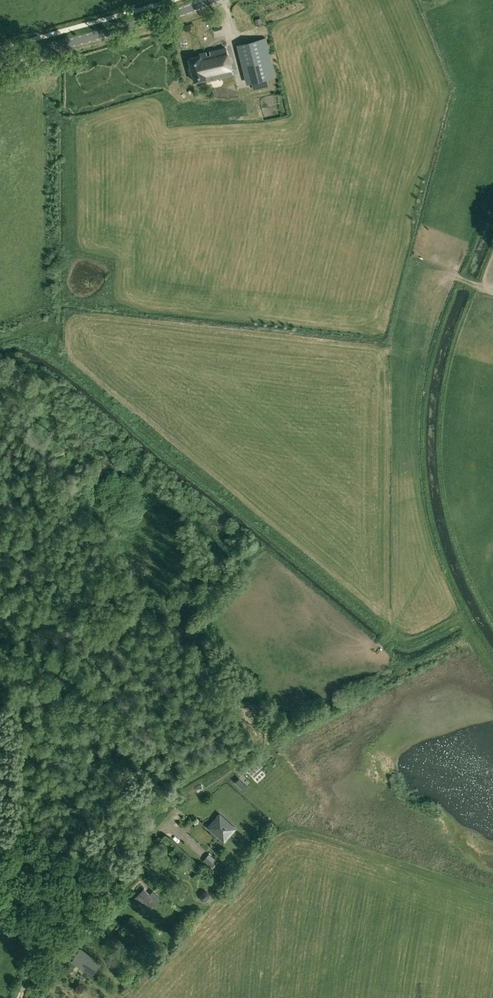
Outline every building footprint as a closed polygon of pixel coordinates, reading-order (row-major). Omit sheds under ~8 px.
[(239,45),(249,84),(275,77),(265,38),(239,45)] [(207,78),(207,81),(232,75),(225,48),(199,55),(198,53),(187,56),(193,82),(207,78)] [(225,836),(232,828),(219,816),(209,828),(214,831),(216,828),(225,836)] [(204,860),(212,867),(218,861),(209,853),(204,860)] [(149,910),(157,903),(144,889),(132,900),(137,905),(141,901),(149,910)] [(200,895),(200,899),(203,901),(206,901),(209,897),(210,893),(207,891),(204,891),(200,895)] [(62,949),(68,940),(65,937),(58,946),(62,949)] [(93,975),(101,963),(80,949),(72,962),(93,975)]
